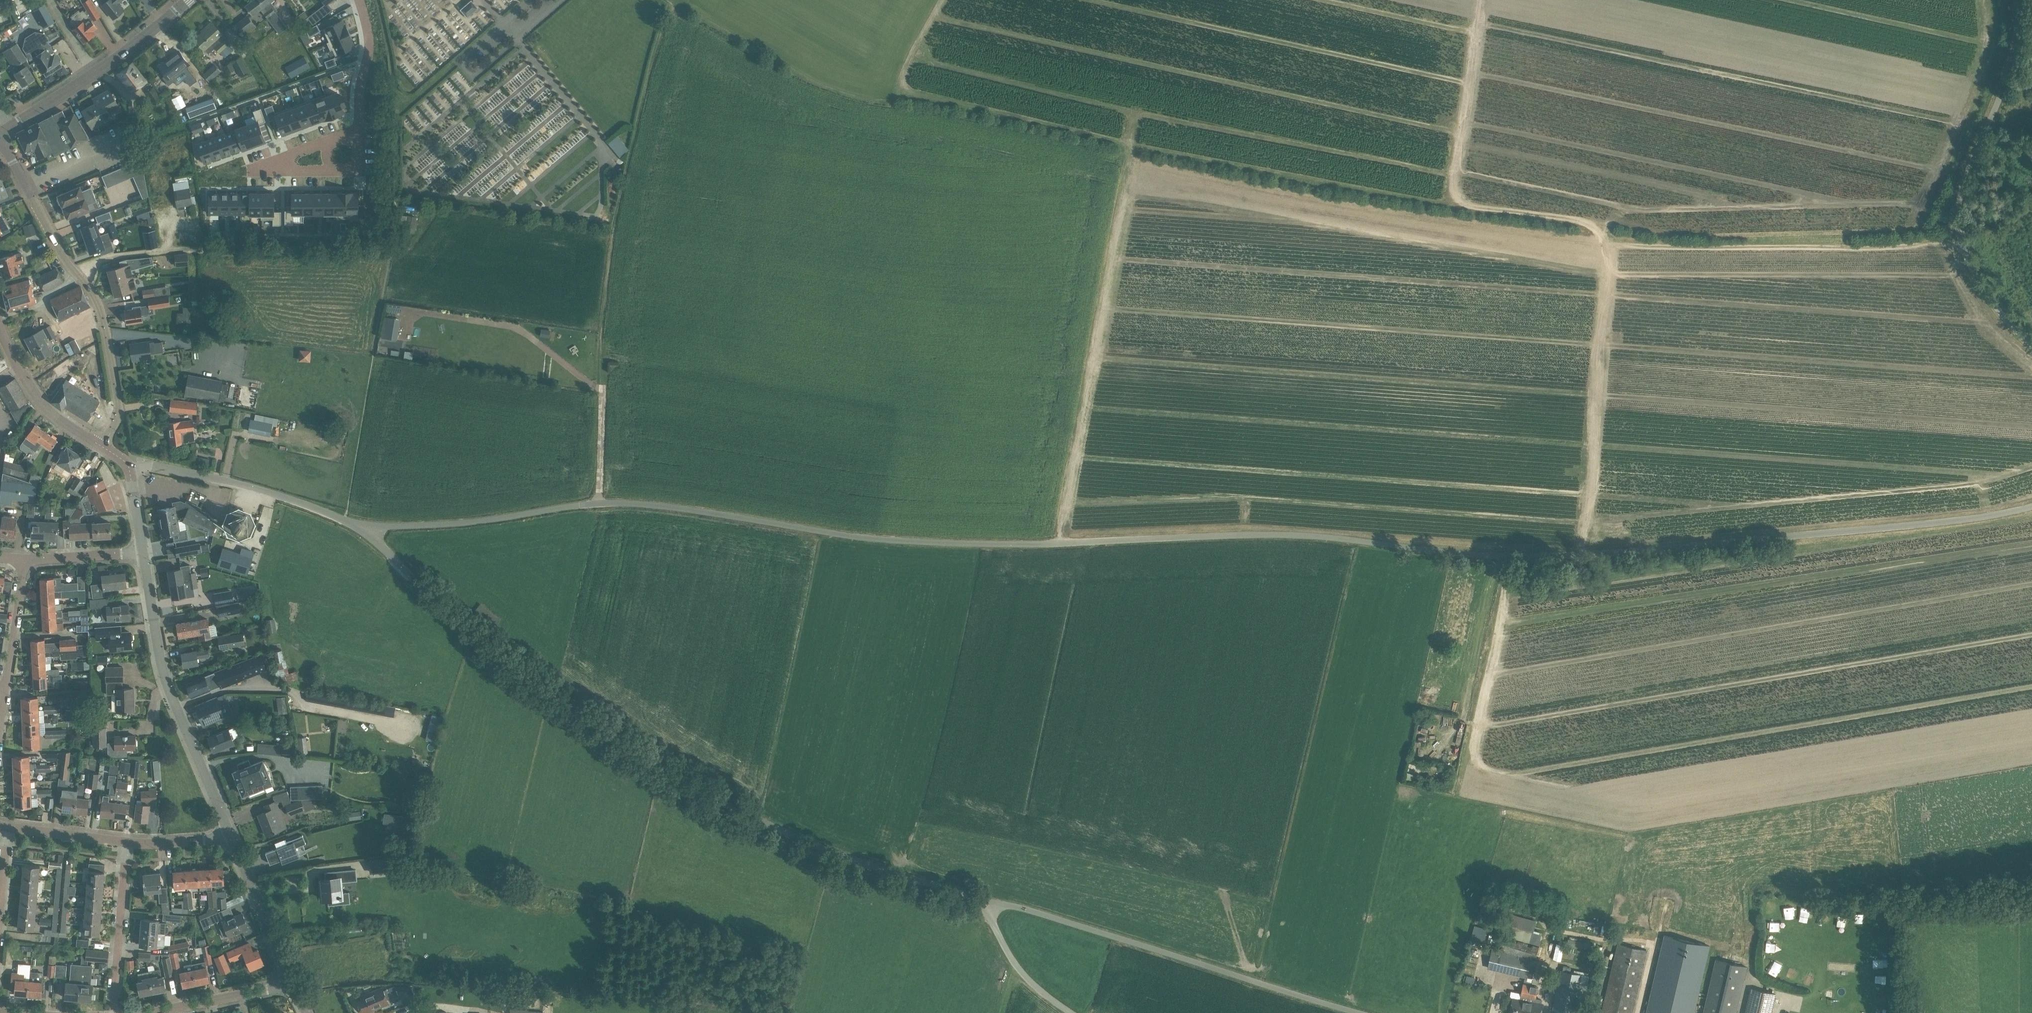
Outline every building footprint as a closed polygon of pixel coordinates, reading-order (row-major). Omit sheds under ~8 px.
[(93,20),(100,16),(91,0),(81,0),(93,20)] [(108,1),(102,5),(113,19),(124,10),(118,3),(123,0),(108,0),(108,1)] [(267,18),(271,15),(260,0),(253,0),(245,6),(253,16),(261,9),(267,18)] [(271,15),(267,18),(276,29),(284,23),(276,12),(278,11),(271,1),(273,0),(260,0),(271,15)] [(471,0),(460,10),(467,18),(478,8),(471,0)] [(44,28),(54,22),(44,5),(34,10),(44,28)] [(79,11),(72,17),(73,19),(70,22),(75,29),(73,30),(83,43),(94,34),(92,32),(97,28),(83,11),(80,13),(79,11)] [(315,12),(307,17),(313,24),(320,19),(315,12)] [(435,22),(439,25),(447,17),(444,14),(435,22)] [(243,35),(243,34),(244,36),(256,28),(255,26),(255,25),(248,15),(235,24),(243,35)] [(342,21),(323,29),(329,42),(348,33),(345,25),(344,26),(342,21)] [(222,34),(212,23),(194,38),(204,50),(214,42),(216,45),(214,47),(220,53),(222,55),(230,48),(228,46),(231,43),(225,37),(225,36),(223,33),(222,34)] [(317,24),(306,30),(310,36),(320,31),(317,24)] [(30,65),(34,72),(39,69),(42,74),(62,61),(49,40),(50,39),(47,33),(41,32),(26,41),(26,48),(29,52),(28,53),(32,59),(33,59),(35,62),(30,65)] [(329,42),(327,43),(330,50),(333,49),(335,55),(354,47),(352,42),(352,41),(348,33),(329,42)] [(16,74),(23,86),(34,79),(28,69),(31,67),(27,61),(27,60),(17,44),(6,51),(16,68),(17,67),(20,72),(16,74)] [(169,79),(182,69),(190,80),(197,76),(202,72),(188,54),(183,58),(179,52),(169,59),(170,60),(160,68),(164,72),(161,74),(166,81),(169,79)] [(240,76),(249,71),(241,57),(232,62),(240,76)] [(306,57),(305,57),(285,67),(291,78),(311,68),(305,58),(306,57)] [(334,58),(325,61),(327,68),(337,64),(334,58)] [(227,74),(234,71),(235,70),(231,62),(224,67),(227,74)] [(131,93),(141,86),(146,82),(132,64),(118,74),(131,93)] [(214,77),(208,70),(202,75),(209,82),(214,77)] [(343,70),(331,74),(334,81),(345,77),(343,70)] [(155,105),(163,100),(154,87),(147,93),(155,105)] [(95,99),(107,120),(112,117),(111,116),(121,111),(109,90),(95,99)] [(346,106),(342,96),(339,97),(337,93),(326,97),(333,116),(344,112),(342,107),(346,106)] [(333,116),(326,97),(326,94),(314,98),(322,119),(322,120),(333,116)] [(213,98),(204,101),(208,112),(217,108),(213,98)] [(322,119),(314,98),(305,102),(313,123),(322,120),(322,119)] [(107,120),(95,99),(93,100),(96,104),(83,111),(90,124),(83,128),(89,139),(101,132),(97,125),(107,120)] [(313,123),(305,102),(295,105),(303,126),(313,123)] [(293,130),(286,109),(275,113),(272,105),(265,108),(270,121),(276,118),(282,134),(293,130)] [(303,126),(295,105),(286,109),(293,130),(303,126)] [(265,141),(259,124),(266,121),(261,108),(253,111),(257,121),(247,125),(254,145),(265,141)] [(62,111),(17,133),(28,155),(35,152),(38,159),(52,152),(54,157),(89,140),(74,114),(66,118),(62,111)] [(203,130),(201,123),(191,126),(194,134),(203,130)] [(254,145),(247,125),(236,129),(236,130),(243,148),(243,149),(254,145)] [(150,135),(148,129),(138,132),(140,138),(150,135)] [(243,148),(236,130),(227,133),(234,152),(243,149),(243,148)] [(234,152),(227,133),(217,137),(224,155),(234,152)] [(224,155),(217,137),(208,140),(214,159),(224,155)] [(214,159),(208,140),(197,144),(204,163),(214,159)] [(149,197),(142,159),(125,167),(130,179),(134,177),(143,199),(149,197)] [(0,177),(0,198),(4,196),(6,200),(13,197),(9,187),(4,188),(0,177)] [(71,187),(72,190),(58,196),(67,218),(82,212),(83,215),(98,208),(95,201),(97,200),(91,187),(89,187),(86,181),(71,187)] [(190,187),(174,190),(177,208),(193,205),(190,187)] [(262,217),(262,193),(250,193),(250,194),(251,194),(251,214),(250,214),(250,217),(261,217),(262,217)] [(274,212),(274,193),(262,193),(262,217),(261,217),(261,219),(273,219),(273,225),(281,225),(281,212),(274,212)] [(346,218),(346,193),(334,193),(334,194),(335,194),(335,216),(334,216),(334,218),(346,218)] [(365,218),(365,205),(358,205),(358,193),(346,193),(346,218),(365,218)] [(220,214),(220,194),(209,194),(209,214),(220,214)] [(230,214),(230,194),(220,194),(220,214),(230,214)] [(240,214),(240,194),(230,194),(230,214),(240,214)] [(251,214),(251,194),(250,194),(240,194),(240,214),(250,214),(251,214)] [(304,213),(304,194),(292,194),(292,211),(285,211),(285,224),(293,224),(293,216),(305,216),(305,213),(304,213)] [(314,213),(314,194),(304,194),(304,213),(305,213),(314,213)] [(325,213),(325,194),(314,194),(314,213),(324,213),(325,213)] [(335,216),(335,194),(334,194),(325,194),(325,213),(324,213),(324,216),(334,216),(335,216)] [(150,216),(148,210),(136,214),(138,220),(150,216)] [(32,216),(30,211),(22,215),(24,220),(32,216)] [(98,223),(112,218),(110,212),(96,217),(98,223)] [(415,233),(418,216),(400,213),(397,229),(415,233)] [(36,231),(34,223),(23,226),(25,234),(36,231)] [(107,233),(117,230),(115,223),(104,227),(107,233)] [(86,241),(100,236),(95,224),(82,228),(86,241)] [(86,241),(88,247),(86,247),(88,253),(90,252),(91,253),(112,246),(109,239),(119,236),(117,230),(107,233),(100,236),(86,241)] [(60,240),(68,236),(66,232),(58,236),(60,240)] [(157,237),(144,240),(146,249),(159,247),(157,237)] [(26,266),(23,254),(15,256),(15,255),(0,258),(0,267),(3,279),(20,274),(18,268),(26,266)] [(141,258),(143,267),(157,264),(155,256),(141,258)] [(188,267),(187,256),(175,257),(176,268),(188,267)] [(112,284),(132,278),(129,265),(128,259),(120,261),(121,267),(108,271),(112,284)] [(158,263),(159,269),(172,267),(171,260),(158,263)] [(56,267),(37,277),(45,292),(64,282),(56,267)] [(132,278),(112,284),(115,296),(136,290),(132,278)] [(8,311),(35,304),(29,280),(2,288),(8,311)] [(60,321),(89,307),(79,286),(50,300),(60,321)] [(161,287),(154,288),(154,289),(155,296),(162,295),(161,287)] [(155,296),(154,289),(154,288),(142,290),(144,298),(155,296)] [(153,309),(169,306),(168,296),(148,299),(149,306),(140,307),(140,306),(133,307),(133,309),(125,310),(127,324),(142,322),(141,315),(153,314),(153,309)] [(394,318),(385,317),(381,337),(397,340),(399,329),(392,328),(394,318)] [(51,325),(44,328),(50,340),(56,336),(51,325)] [(46,337),(42,330),(25,339),(33,354),(36,353),(39,360),(51,354),(44,338),(46,337)] [(161,342),(154,343),(153,341),(130,344),(133,362),(151,359),(150,354),(163,352),(161,342)] [(93,345),(86,349),(96,356),(100,350),(93,345)] [(412,360),(412,359),(413,352),(405,351),(404,358),(404,359),(412,360)] [(312,368),(312,357),(300,356),(300,367),(312,368)] [(6,361),(0,363),(0,374),(9,367),(7,363),(6,361)] [(218,401),(219,397),(226,398),(229,384),(221,382),(222,381),(189,375),(185,395),(218,401)] [(11,411),(20,427),(31,409),(27,402),(29,401),(16,378),(0,388),(0,392),(11,411)] [(61,410),(63,407),(86,422),(99,402),(66,380),(50,402),(61,410)] [(198,402),(172,399),(170,412),(197,415),(198,402)] [(269,435),(272,423),(250,419),(248,430),(269,435)] [(171,445),(182,443),(194,441),(193,431),(194,431),(193,420),(168,424),(171,445)] [(33,450),(46,433),(35,425),(26,437),(21,445),(21,449),(28,454),(31,449),(33,450)] [(51,449),(57,441),(46,433),(33,450),(36,452),(42,443),(51,449)] [(79,458),(81,456),(67,448),(65,451),(63,450),(59,456),(61,458),(58,463),(71,471),(74,466),(79,469),(83,461),(79,458)] [(5,455),(4,460),(3,472),(27,478),(30,467),(13,462),(15,458),(5,455)] [(200,462),(198,468),(208,470),(209,465),(200,462)] [(12,504),(13,499),(35,502),(37,484),(29,481),(3,472),(0,500),(0,503),(12,504)] [(32,473),(29,481),(37,484),(40,476),(32,473)] [(89,484),(77,477),(70,487),(83,495),(89,484)] [(89,487),(85,492),(87,496),(84,497),(81,502),(87,515),(93,512),(94,514),(114,505),(108,490),(107,490),(103,481),(89,487)] [(174,507),(158,510),(160,523),(177,520),(177,521),(183,521),(211,535),(217,537),(223,525),(217,523),(217,522),(217,521),(217,520),(208,516),(199,511),(200,508),(187,502),(185,505),(179,502),(173,503),(174,507)] [(36,504),(28,503),(27,516),(34,517),(36,504)] [(51,522),(52,506),(46,506),(45,512),(45,522),(45,538),(58,539),(58,522),(51,522)] [(242,517),(240,516),(236,516),(234,517),(232,518),(231,520),(230,522),(230,524),(229,526),(230,528),(230,530),(232,532),(233,533),(235,534),(237,534),(238,535),(240,535),(241,534),(243,534),(245,532),(246,530),(247,529),(248,525),(248,523),(247,521),(246,519),(244,518),(243,517),(242,517)] [(1,525),(0,534),(0,535),(4,536),(4,537),(14,538),(16,526),(17,518),(2,517),(1,525)] [(177,520),(160,523),(162,535),(174,533),(175,543),(190,540),(188,531),(179,532),(177,521),(177,520)] [(91,538),(90,524),(71,525),(70,521),(64,521),(64,532),(64,538),(70,538),(70,539),(91,538)] [(45,538),(45,522),(32,522),(32,538),(45,538)] [(90,524),(91,538),(111,537),(110,523),(90,524)] [(199,543),(176,548),(177,556),(201,552),(199,543)] [(221,554),(218,565),(246,574),(251,558),(223,549),(223,548),(219,547),(217,553),(221,554)] [(171,584),(188,582),(198,580),(196,573),(191,574),(189,566),(190,566),(190,565),(181,567),(181,569),(169,571),(171,584)] [(124,570),(102,573),(103,583),(91,584),(93,598),(105,596),(105,591),(127,588),(124,570)] [(41,579),(42,593),(55,592),(55,591),(61,591),(68,591),(68,590),(78,590),(85,589),(85,576),(78,576),(78,582),(64,583),(64,582),(61,582),(61,578),(41,579)] [(194,596),(193,588),(199,587),(198,580),(188,582),(171,584),(173,598),(183,596),(183,599),(195,597),(195,596),(194,596)] [(258,588),(247,590),(249,600),(259,598),(258,588)] [(233,590),(214,593),(216,605),(245,599),(244,592),(234,593),(233,590)] [(42,605),(56,605),(55,598),(63,598),(63,595),(68,595),(68,591),(61,591),(55,592),(42,593),(42,605)] [(217,607),(219,617),(240,612),(238,602),(217,607)] [(56,605),(42,605),(43,618),(56,618),(70,617),(69,612),(63,612),(63,610),(56,611),(56,605)] [(108,621),(121,620),(121,622),(129,621),(127,605),(107,607),(108,621)] [(82,609),(82,625),(77,625),(77,632),(90,631),(89,609),(82,609)] [(57,631),(57,623),(63,622),(63,621),(78,620),(77,616),(70,617),(56,618),(43,618),(44,632),(57,631)] [(193,634),(199,633),(200,640),(212,638),(209,618),(196,620),(197,621),(177,623),(179,637),(193,634)] [(277,632),(275,619),(267,620),(269,633),(277,632)] [(120,626),(96,628),(97,640),(110,639),(111,651),(120,650),(120,649),(132,648),(131,641),(133,640),(133,636),(131,635),(131,633),(115,634),(114,627),(120,627),(120,626)] [(218,638),(220,648),(244,644),(242,634),(218,638)] [(32,652),(86,649),(86,645),(76,645),(76,639),(60,640),(60,643),(45,643),(45,639),(32,640),(32,652)] [(33,664),(46,663),(46,656),(62,655),(62,658),(78,658),(77,656),(87,656),(86,649),(32,652),(33,664)] [(199,659),(209,657),(208,649),(181,653),(184,666),(198,664),(197,662),(199,661),(199,659)] [(285,674),(284,671),(286,671),(282,649),(270,652),(277,683),(285,684),(287,684),(295,684),(298,684),(295,672),(292,673),(285,674)] [(187,683),(192,697),(220,686),(220,688),(266,670),(260,655),(187,683)] [(98,664),(108,664),(108,656),(97,656),(98,664)] [(34,676),(59,675),(59,670),(47,671),(46,663),(33,664),(34,676)] [(123,681),(123,667),(106,667),(107,695),(116,694),(117,712),(134,712),(134,689),(123,689),(123,681)] [(59,675),(34,676),(34,681),(33,681),(33,687),(34,687),(34,688),(38,688),(47,688),(48,687),(55,687),(54,681),(62,680),(62,674),(59,675)] [(89,680),(73,681),(73,691),(89,690),(89,680)] [(308,691),(307,700),(317,702),(316,703),(318,703),(364,711),(393,717),(396,707),(359,700),(324,694),(308,691)] [(198,711),(204,726),(233,714),(225,693),(206,701),(209,707),(198,711)] [(23,711),(39,710),(38,698),(22,698),(23,711)] [(59,705),(44,706),(45,713),(59,713),(59,705)] [(77,721),(90,720),(90,708),(76,709),(77,721)] [(23,723),(39,723),(39,710),(23,711),(23,723)] [(24,736),(39,735),(39,723),(23,723),(24,736)] [(93,747),(107,747),(107,727),(92,728),(93,747)] [(228,729),(211,736),(214,743),(211,744),(214,752),(234,743),(228,729)] [(66,730),(45,730),(46,738),(66,737),(66,730)] [(39,735),(24,736),(24,748),(40,748),(39,735)] [(115,736),(115,743),(108,743),(108,756),(127,756),(127,749),(135,749),(135,736),(115,736)] [(277,744),(258,743),(257,753),(276,754),(277,744)] [(290,744),(282,743),(282,753),(290,754),(290,744)] [(63,752),(60,779),(67,780),(71,752),(63,752)] [(58,753),(47,753),(47,761),(58,761),(58,753)] [(13,757),(14,770),(29,769),(36,769),(36,772),(51,772),(50,764),(36,764),(29,764),(29,756),(13,757)] [(109,773),(116,774),(118,761),(111,760),(109,773)] [(140,761),(133,760),(131,776),(138,777),(140,761)] [(249,760),(237,764),(239,769),(234,772),(238,781),(237,782),(239,785),(243,795),(249,793),(251,798),(266,791),(264,786),(272,783),(263,760),(251,765),(249,760)] [(122,761),(120,772),(130,774),(132,763),(122,761)] [(141,768),(140,777),(149,778),(149,768),(141,768)] [(15,782),(30,781),(29,769),(14,770),(15,782)] [(90,774),(88,788),(98,789),(100,775),(90,774)] [(101,815),(114,816),(115,801),(117,789),(117,782),(115,781),(116,776),(109,775),(107,788),(111,788),(110,794),(102,793),(101,799),(103,800),(101,815)] [(31,794),(52,793),(51,789),(37,790),(37,788),(31,788),(30,781),(15,782),(16,795),(31,794)] [(117,782),(117,789),(115,801),(114,816),(125,817),(126,810),(129,810),(130,803),(127,803),(128,799),(130,800),(131,793),(127,793),(128,783),(117,782)] [(83,798),(85,786),(79,785),(78,790),(77,797),(75,811),(87,813),(88,805),(90,805),(90,806),(91,806),(92,799),(83,798)] [(64,802),(63,810),(75,811),(77,797),(78,790),(64,788),(63,795),(62,795),(61,802),(62,802),(62,801),(64,802)] [(136,819),(148,820),(150,807),(156,808),(156,801),(157,801),(157,788),(149,788),(149,790),(141,791),(142,801),(141,804),(137,803),(136,819)] [(32,806),(31,798),(38,798),(38,797),(47,797),(46,806),(53,807),(55,795),(52,796),(52,793),(31,794),(16,795),(16,807),(18,807),(18,810),(26,810),(26,807),(32,806)] [(266,812),(258,815),(266,835),(281,829),(275,814),(281,812),(276,800),(264,805),(266,812)] [(285,806),(289,815),(304,810),(300,800),(285,806)] [(286,818),(283,812),(278,814),(285,827),(305,817),(302,811),(286,818)] [(130,825),(131,818),(105,817),(104,824),(130,825)] [(277,848),(266,853),(270,864),(281,859),(283,862),(307,853),(303,844),(306,843),(303,835),(291,840),(289,837),(275,843),(277,848)] [(62,863),(51,862),(50,867),(58,868),(57,881),(62,881),(63,868),(61,868),(62,863)] [(87,883),(104,884),(105,871),(102,871),(102,864),(89,863),(89,870),(88,870),(87,883)] [(22,877),(39,879),(40,866),(24,864),(22,877)] [(223,868),(210,869),(212,884),(224,883),(223,868)] [(210,869),(198,870),(199,885),(207,885),(209,912),(199,916),(200,920),(214,914),(212,890),(212,884),(210,869)] [(187,886),(199,885),(198,870),(186,871),(187,886)] [(331,903),(342,902),(342,898),(342,896),(343,896),(343,894),(342,894),(341,882),(357,880),(356,870),(326,873),(327,879),(320,879),(321,886),(319,886),(319,890),(321,890),(322,899),(330,899),(331,903)] [(175,887),(187,886),(186,871),(169,872),(170,888),(175,887)] [(163,913),(170,914),(169,902),(168,902),(167,888),(161,888),(160,873),(144,874),(145,891),(159,890),(160,903),(162,902),(162,913),(163,913)] [(38,891),(39,879),(22,877),(21,890),(38,891)] [(103,897),(104,884),(87,883),(86,896),(103,897)] [(37,904),(38,891),(21,890),(20,902),(37,904)] [(217,890),(212,890),(214,914),(218,912),(218,911),(219,911),(218,909),(218,908),(227,908),(226,896),(217,897),(217,890)] [(183,893),(184,901),(193,900),(192,892),(183,893)] [(102,909),(103,897),(86,896),(85,908),(102,909)] [(193,900),(184,901),(184,909),(193,908),(193,900)] [(35,917),(37,904),(20,902),(19,915),(35,917)] [(250,928),(242,912),(234,915),(230,907),(218,912),(214,914),(200,920),(204,930),(210,927),(209,925),(222,919),(223,920),(222,921),(229,937),(250,928)] [(101,922),(102,909),(85,908),(84,921),(101,922)] [(163,913),(163,921),(181,922),(182,915),(170,914),(163,913)] [(34,930),(35,917),(19,915),(18,928),(34,930)] [(59,936),(59,932),(57,932),(58,918),(53,918),(52,930),(45,929),(44,935),(58,937),(59,936)] [(142,932),(165,933),(166,933),(169,932),(169,928),(166,926),(166,923),(159,922),(159,920),(143,918),(142,932)] [(100,935),(101,922),(84,921),(83,933),(100,935)] [(165,947),(165,933),(142,932),(141,945),(157,946),(165,947)] [(1501,950),(1536,960),(1540,945),(1505,936),(1501,950)] [(89,940),(77,939),(77,946),(89,947),(89,940)] [(1687,941),(1670,1012),(1694,1012),(1710,946),(1687,941)] [(179,952),(182,951),(190,950),(188,942),(181,944),(181,945),(177,945),(167,947),(168,953),(179,952)] [(241,946),(226,952),(227,952),(230,960),(231,962),(245,956),(251,969),(264,964),(257,950),(253,952),(249,943),(241,947),(241,946)] [(1618,943),(1601,1012),(1634,1012),(1648,950),(1618,943)] [(209,945),(202,947),(206,965),(213,963),(209,945)] [(1523,958),(1504,954),(1504,952),(1492,949),(1488,968),(1496,970),(1519,976),(1523,958)] [(87,950),(87,959),(100,961),(100,951),(87,950)] [(139,952),(138,960),(151,961),(151,953),(139,952)] [(224,953),(214,957),(217,966),(227,962),(224,953)] [(178,955),(171,956),(174,972),(181,971),(178,955)] [(55,977),(56,965),(56,964),(57,956),(50,956),(49,964),(48,977),(55,977)] [(162,958),(166,977),(174,975),(170,956),(162,958)] [(1716,960),(1703,1012),(1736,1012),(1747,967),(1716,960)] [(55,977),(66,978),(67,965),(56,964),(56,965),(55,977)] [(78,999),(81,965),(72,964),(70,982),(67,982),(66,998),(78,999)] [(26,994),(28,995),(29,980),(30,980),(30,976),(30,972),(31,966),(20,965),(19,972),(12,972),(11,987),(16,987),(15,994),(20,994),(20,995),(26,996),(26,994)] [(81,965),(78,999),(80,999),(81,1002),(86,1002),(87,1000),(91,1000),(93,984),(91,984),(93,966),(81,965)] [(206,967),(194,969),(196,983),(209,981),(206,967)] [(149,971),(150,976),(151,976),(154,992),(166,990),(163,976),(161,968),(149,971)] [(196,983),(194,969),(181,972),(184,986),(196,983)] [(149,971),(138,973),(140,981),(138,981),(141,995),(154,992),(151,976),(150,976),(149,971)] [(41,996),(43,972),(30,972),(30,976),(30,980),(29,980),(28,995),(41,996)] [(1559,977),(1552,1012),(1576,1012),(1578,1005),(1581,1006),(1585,983),(1559,977)] [(1532,984),(1524,983),(1520,1000),(1513,998),(1510,1012),(1526,1012),(1532,984)] [(1526,1012),(1541,1012),(1543,1004),(1542,1004),(1542,1001),(1536,1000),(1539,985),(1532,984),(1526,1012)] [(382,987),(356,998),(362,1012),(367,1012),(389,1004),(387,1000),(398,995),(394,986),(383,991),(382,987)] [(1776,994),(1751,989),(1746,1012),(1771,1012),(1776,994)]
